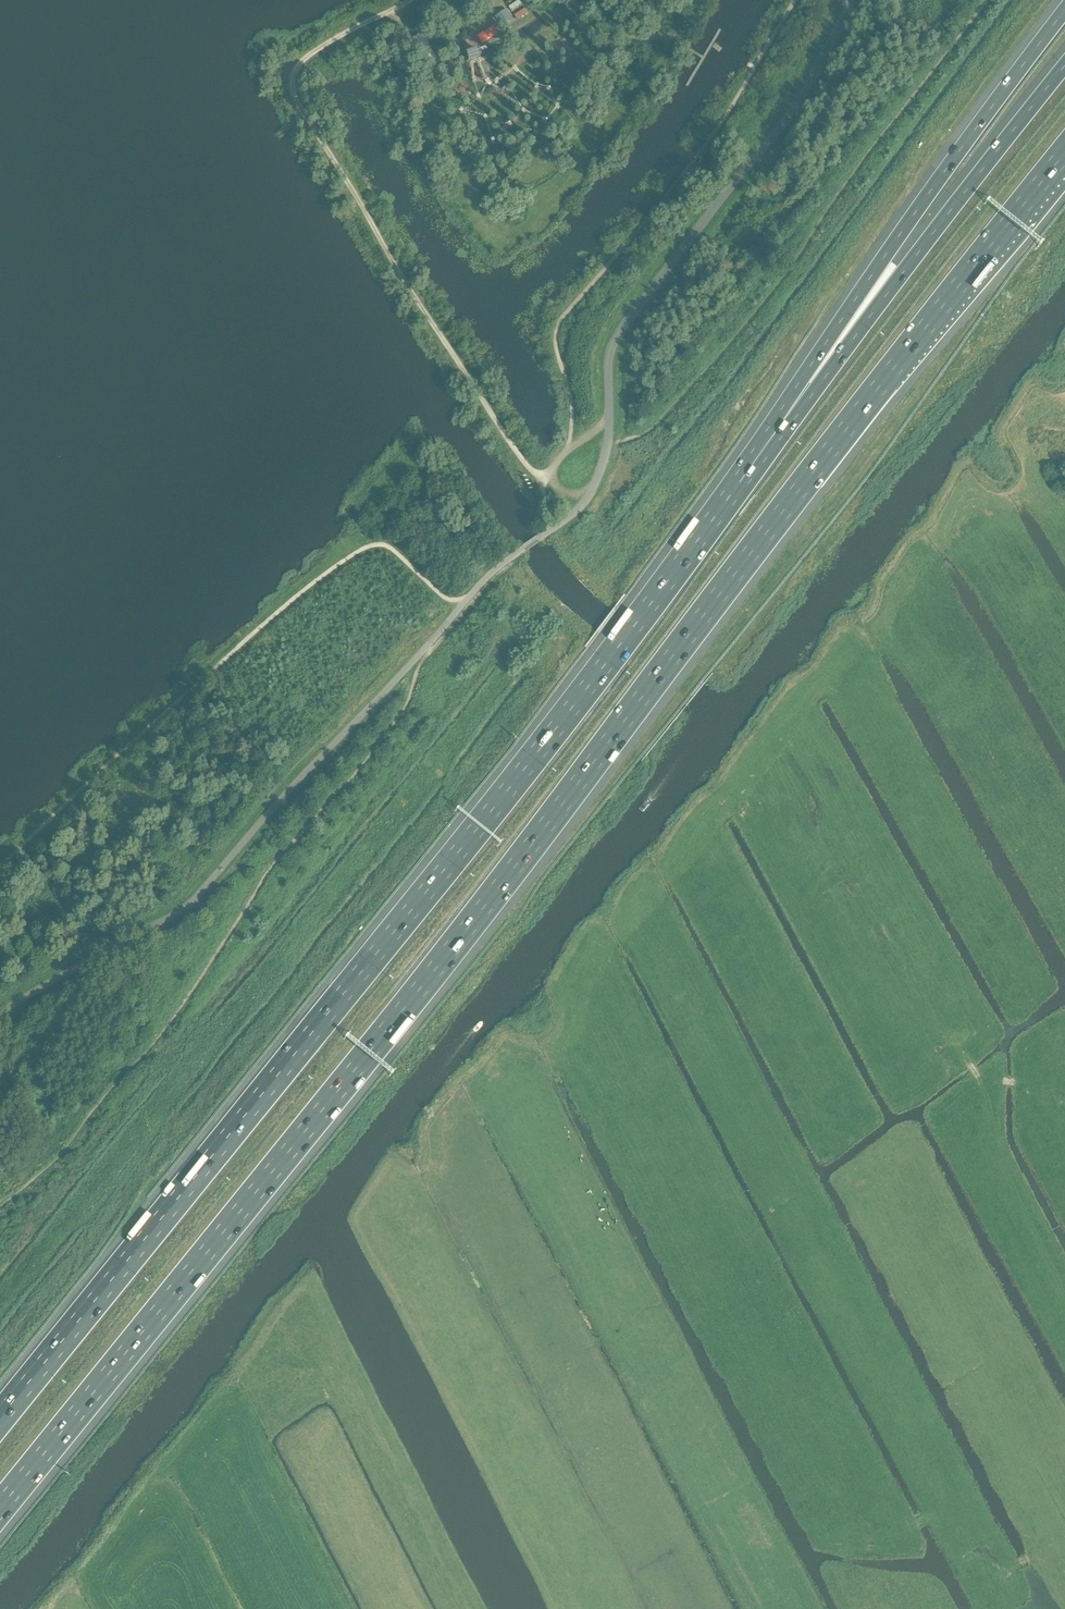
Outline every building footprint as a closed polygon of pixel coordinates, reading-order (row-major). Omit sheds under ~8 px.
[(425,4),(416,10),(420,17),(429,12),(425,4)] [(502,27),(512,20),(505,9),(495,16),(502,27)]
